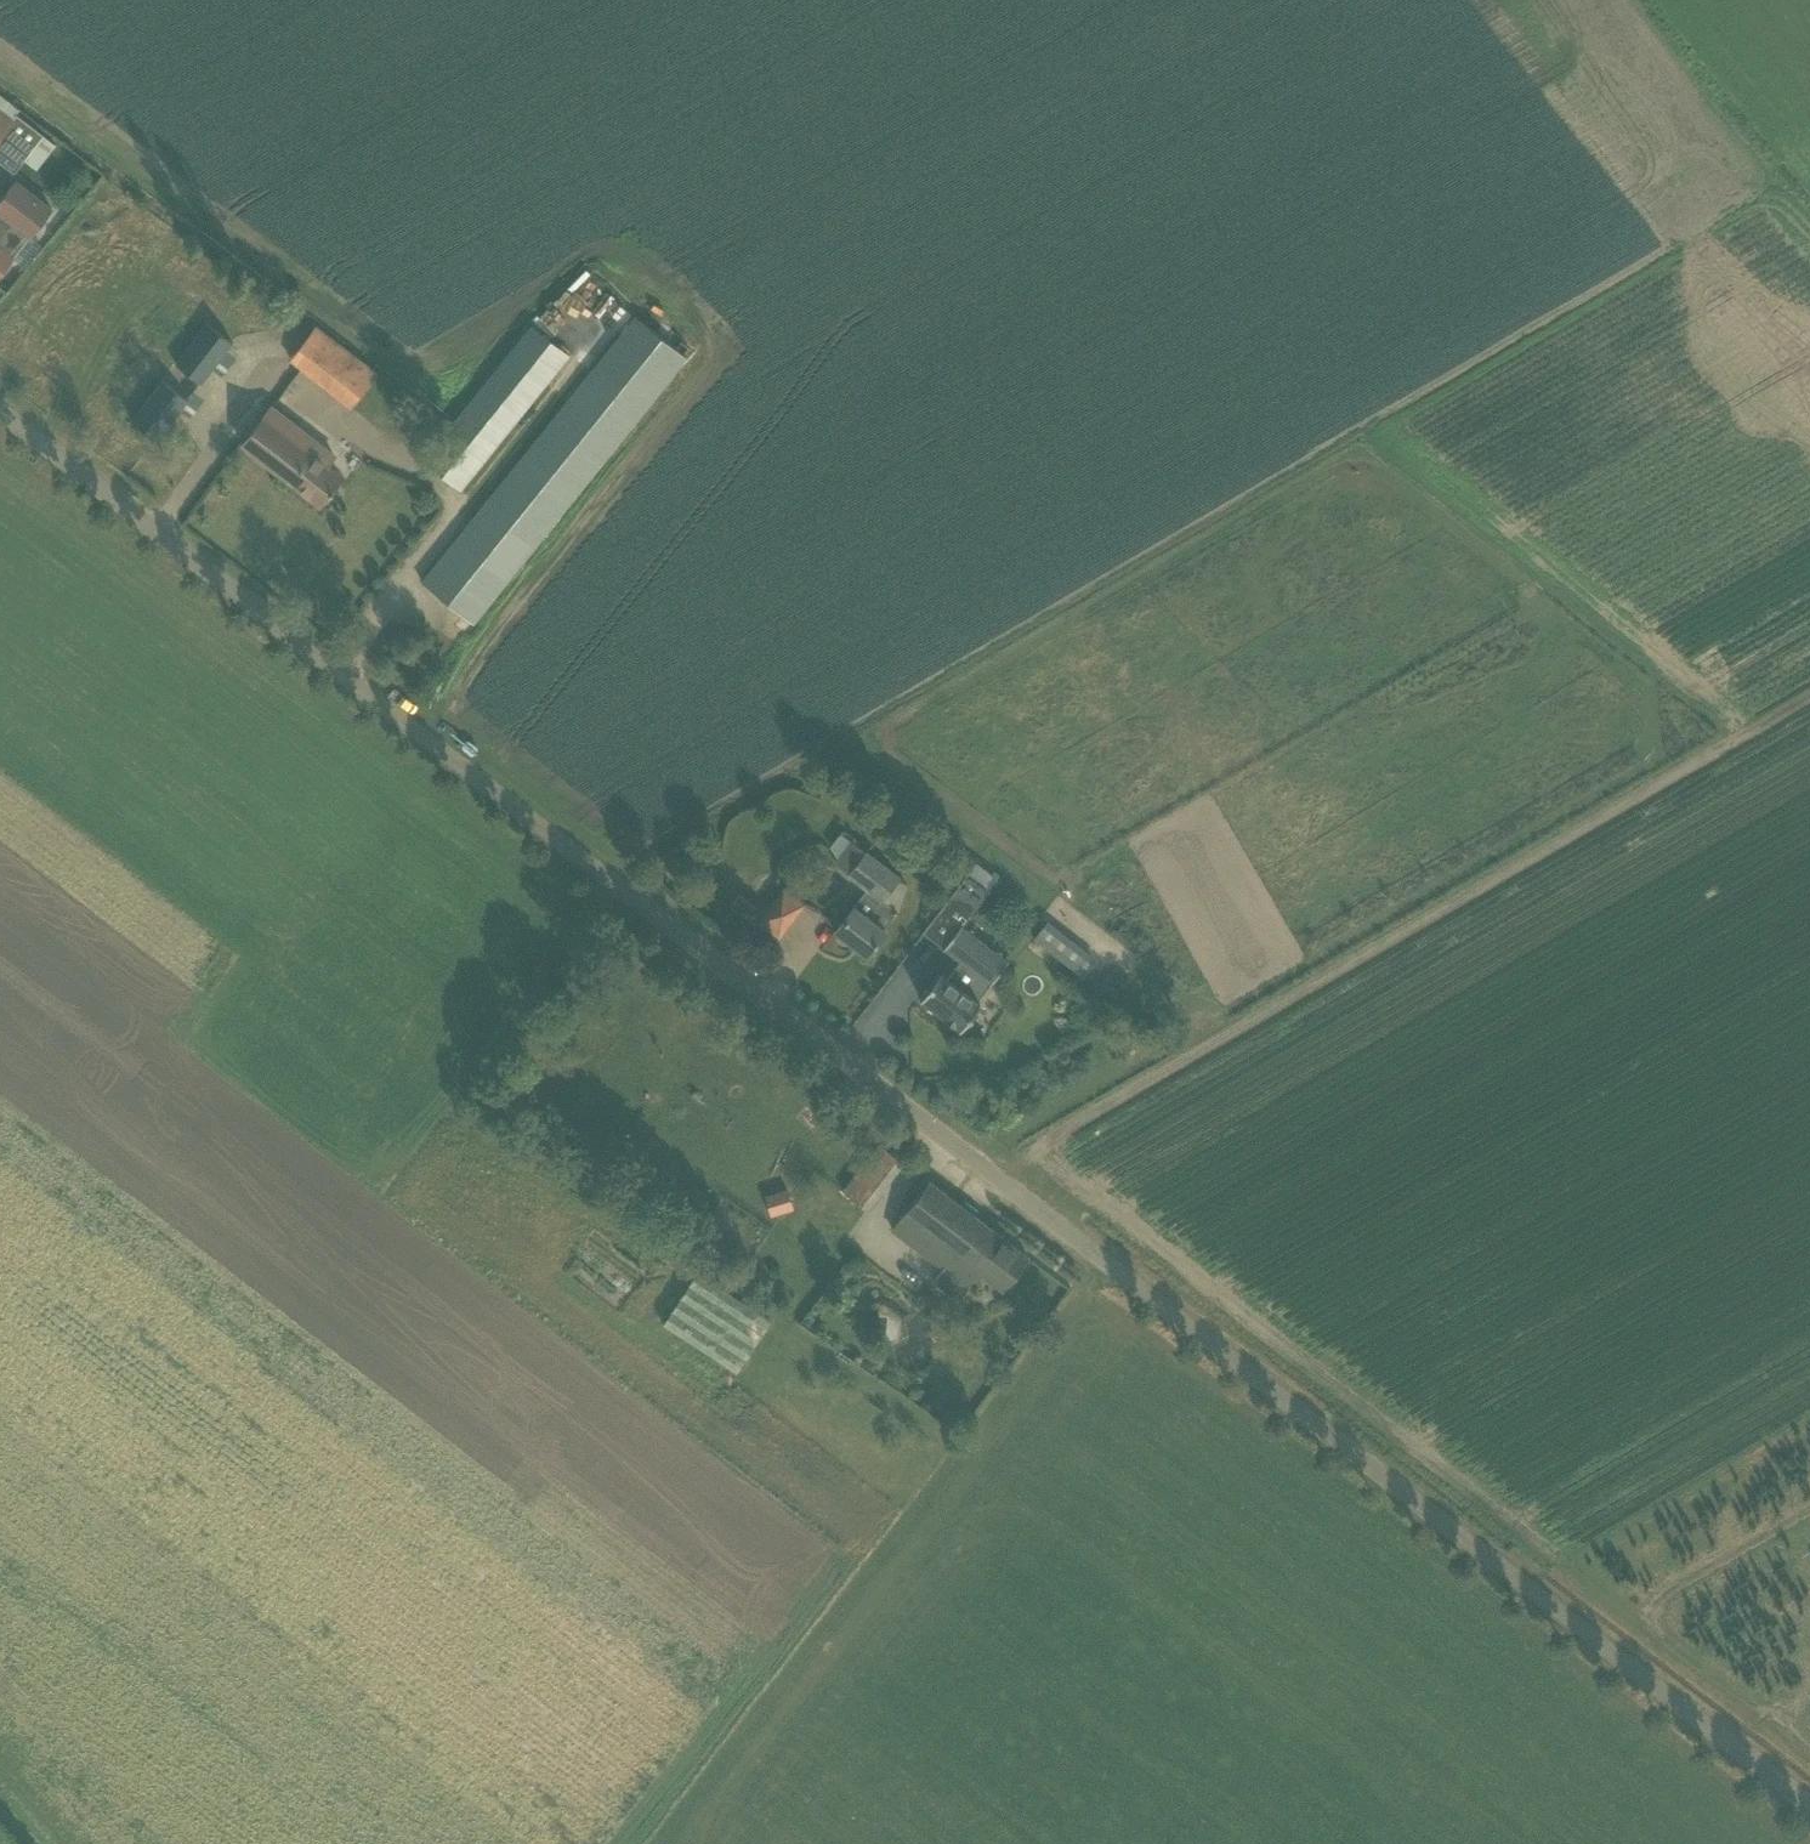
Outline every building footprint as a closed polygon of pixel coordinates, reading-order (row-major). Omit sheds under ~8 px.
[(16,114),(13,118),(0,108),(0,162),(13,172),(43,134),(16,114)] [(55,144),(43,134),(23,159),(36,169),(55,144)] [(22,236),(27,240),(52,208),(15,178),(0,197),(0,274),(13,258),(7,254),(22,236)] [(473,623),(685,357),(635,316),(422,582),(473,623)] [(343,406),(374,373),(313,318),(283,351),(343,406)] [(201,384),(231,346),(203,324),(185,348),(191,352),(179,367),(201,384)] [(531,324),(422,459),(462,490),(570,356),(531,324)] [(156,438),(171,419),(186,400),(162,381),(133,420),(156,438)] [(271,406),(242,443),(321,504),(342,477),(328,466),(336,456),(271,406)] [(866,889),(852,907),(835,930),(867,955),(884,932),(883,931),(897,913),(906,885),(899,879),(901,877),(866,850),(847,874),(866,889)] [(978,904),(989,890),(967,873),(956,888),(978,904)] [(759,920),(765,913),(740,894),(731,906),(754,924),(758,919),(759,920)] [(771,905),(765,913),(759,920),(779,935),(791,920),(771,905)] [(1083,977),(1097,959),(1047,920),(1033,938),(1083,977)] [(989,985),(1008,960),(963,926),(946,948),(963,961),(950,978),(943,973),(942,972),(922,998),(923,999),(924,998),(946,1015),(945,1016),(955,1023),(955,1022),(959,1026),(960,1027),(980,1001),(979,1000),(978,1000),(989,985)] [(857,1174),(843,1193),(867,1210),(881,1192),(857,1174)] [(953,1297),(962,1295),(979,1272),(1003,1290),(1028,1257),(928,1181),(892,1229),(944,1269),(939,1276),(937,1285),(953,1297)] [(764,1195),(771,1216),(794,1209),(787,1188),(764,1195)]
